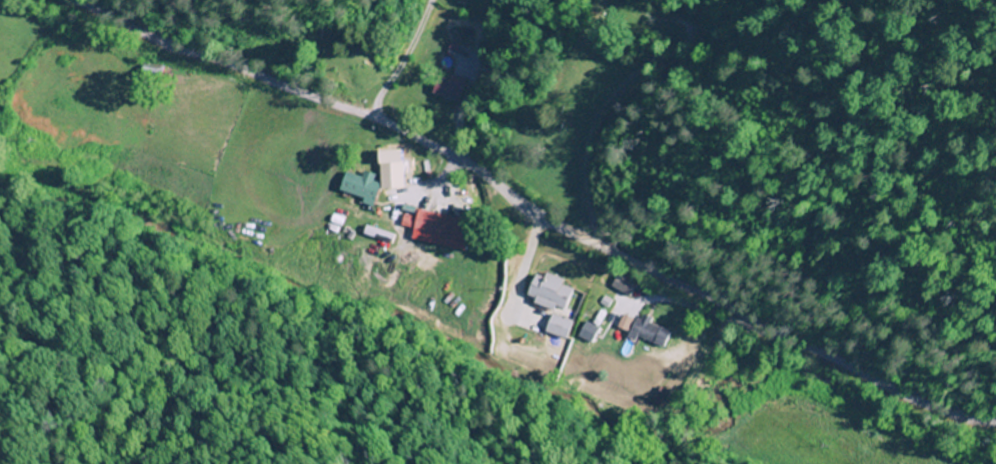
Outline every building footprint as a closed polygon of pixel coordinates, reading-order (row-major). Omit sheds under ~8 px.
[(471,32),(442,23),(439,32),(469,41),(471,32)] [(462,101),(465,80),(439,76),(436,97),(462,101)] [(342,190),(378,203),(385,184),(376,181),(378,175),(367,171),(364,177),(349,172),(342,190)] [(457,246),(460,215),(419,210),(416,241),(457,246)] [(562,308),(568,282),(528,273),(522,299),(562,308)] [(603,288),(623,299),(631,285),(611,274),(603,288)] [(618,312),(611,329),(659,349),(666,332),(618,312)]
